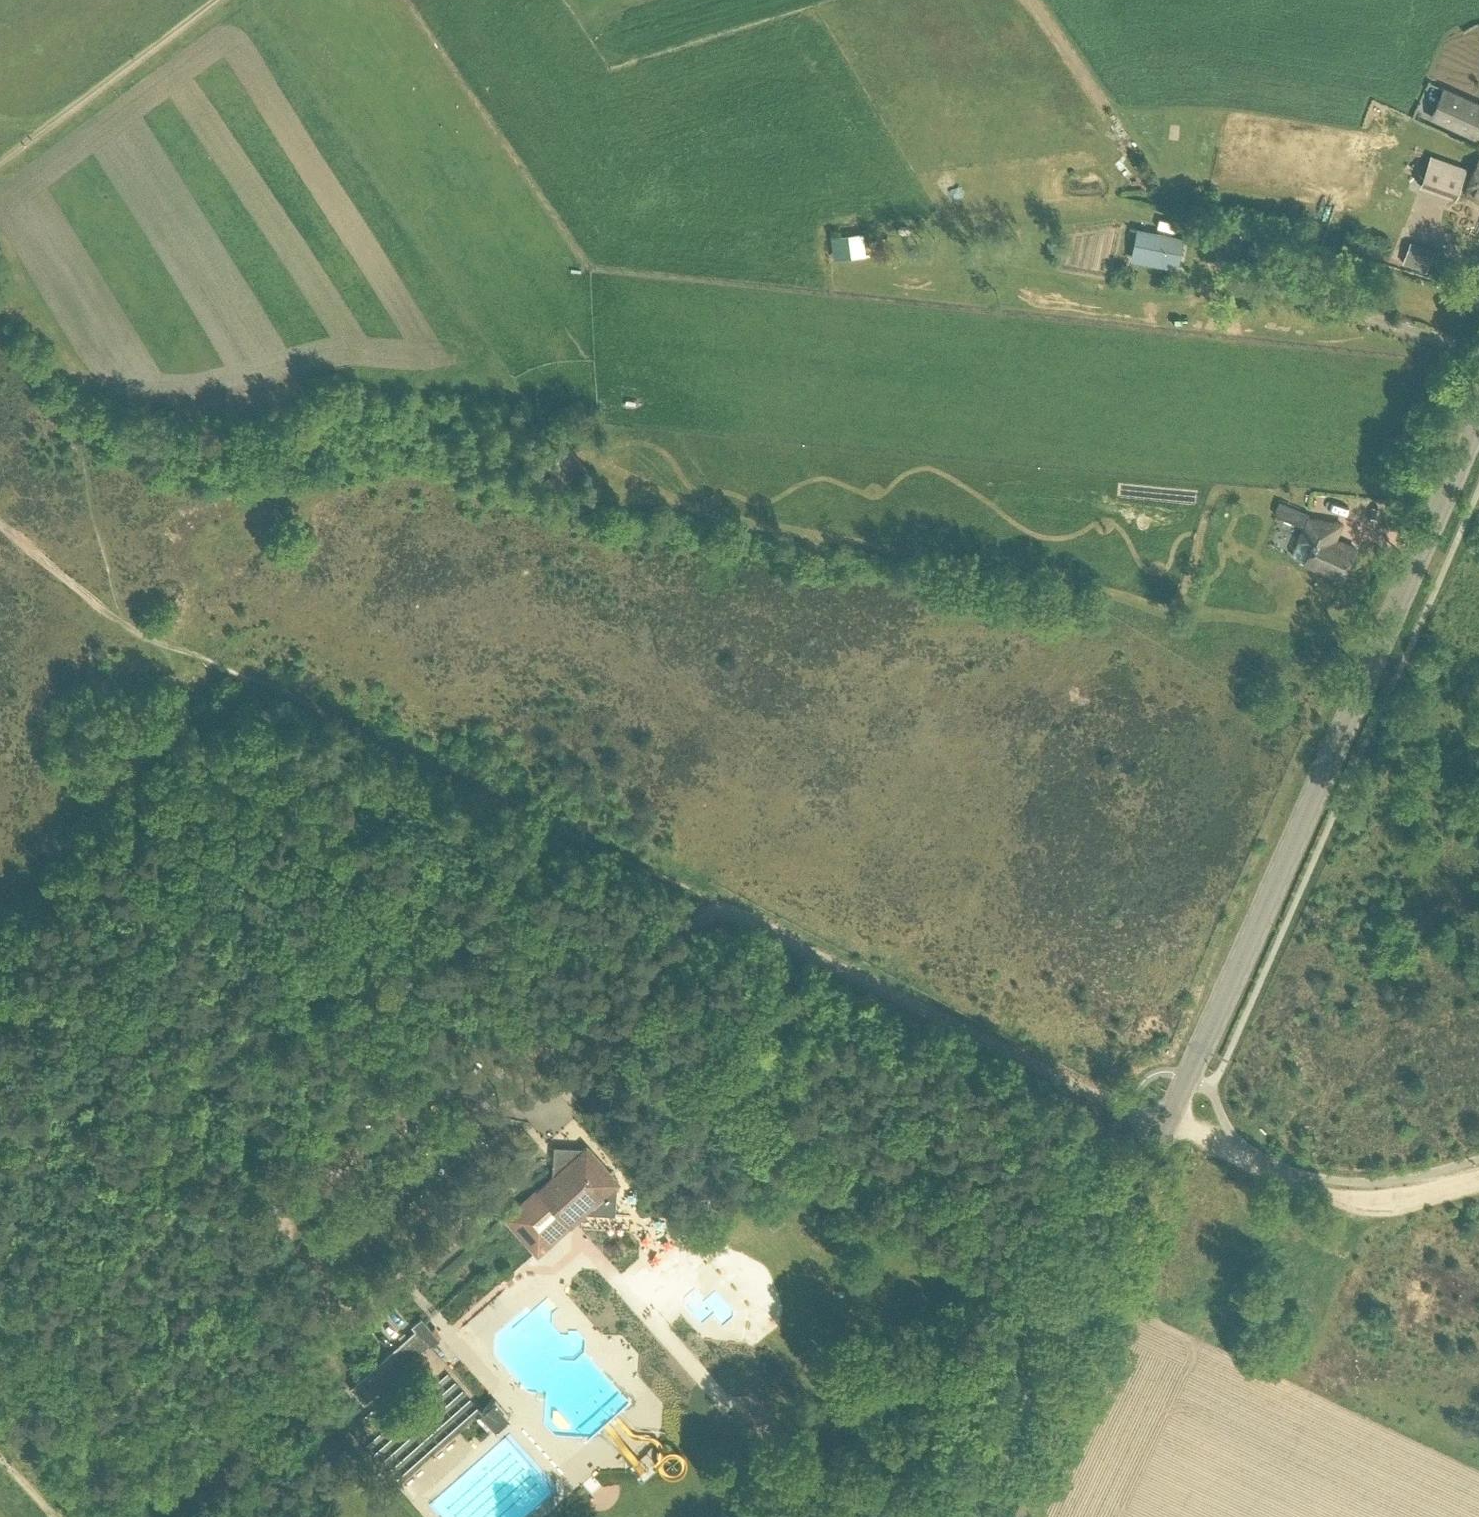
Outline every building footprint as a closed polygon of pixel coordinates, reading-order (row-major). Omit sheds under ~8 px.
[(1478,125),(1478,103),(1444,87),(1431,115),(1475,135),(1478,125)] [(1421,230),(1461,247),(1471,224),(1467,222),(1470,215),(1476,218),(1478,211),(1478,185),(1461,177),(1470,157),(1473,159),(1474,157),(1469,155),(1466,163),(1448,155),(1450,151),(1434,144),(1423,169),(1433,174),(1426,190),(1443,197),(1435,217),(1428,214),(1421,230)] [(1133,256),(1172,264),(1178,237),(1139,228),(1133,256)] [(587,464),(570,442),(544,463),(561,485),(587,464)] [(1303,564),(1340,580),(1354,548),(1317,532),(1321,521),(1306,518),(1296,541),(1297,542),(1290,557),(1303,562),(1303,564)] [(540,1258),(545,1258),(577,1231),(578,1218),(620,1221),(622,1187),(595,1155),(589,1155),(512,1221),(512,1227),(540,1258)] [(421,1334),(356,1390),(369,1406),(446,1339),(440,1330),(436,1333),(426,1321),(417,1329),(421,1334)] [(486,1407),(502,1424),(515,1412),(500,1394),(495,1399),(493,1396),(485,1403),(488,1406),(486,1407)]
